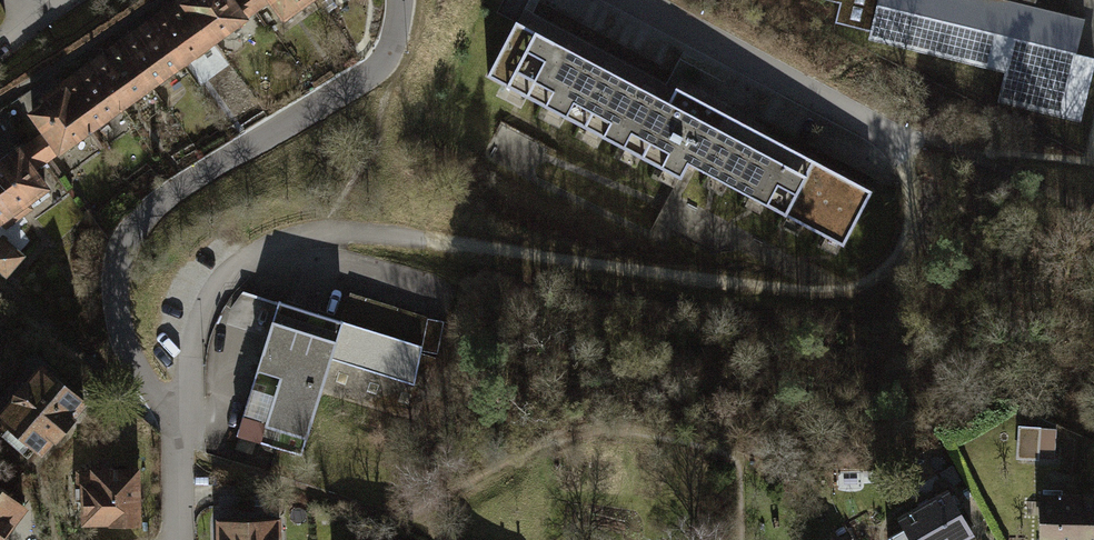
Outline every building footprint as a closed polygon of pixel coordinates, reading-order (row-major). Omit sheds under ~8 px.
[(68,160),(263,20),(249,0),(180,0),(30,108),(47,131),(68,160)] [(263,20),(282,7),(277,0),(249,0),(263,20)] [(282,7),(296,25),(331,0),(277,0),(282,7)] [(866,36),(875,0),(837,0),(830,27),(866,36)] [(866,36),(1077,87),(1093,22),(1036,8),(1020,4),(1002,0),(875,0),(866,36)] [(1038,0),(1021,0),(1020,4),(1036,8),(1038,0)] [(653,104),(506,41),(481,98),(658,175),(666,156),(866,242),(889,190),(659,91),(653,104)] [(28,145),(50,174),(68,160),(47,131),(28,145)] [(28,145),(0,165),(0,238),(63,192),(50,174),(28,145)] [(29,256),(10,238),(0,249),(0,264),(12,275),(29,256)] [(356,322),(249,289),(237,326),(281,340),(249,443),(317,464),(349,365),(423,388),(443,323),(364,298),(356,322)] [(43,461),(91,402),(37,359),(0,405),(0,426),(43,461)] [(1059,458),(1060,425),(1021,424),(1020,457),(1059,458)] [(93,471),(93,531),(158,532),(158,471),(93,471)] [(0,488),(0,534),(23,506),(0,488)] [(968,498),(899,537),(900,539),(992,539),(968,498)] [(1060,539),(1093,539),(1093,502),(1060,502),(1060,539)] [(227,526),(228,539),(298,539),(298,525),(227,526)]
